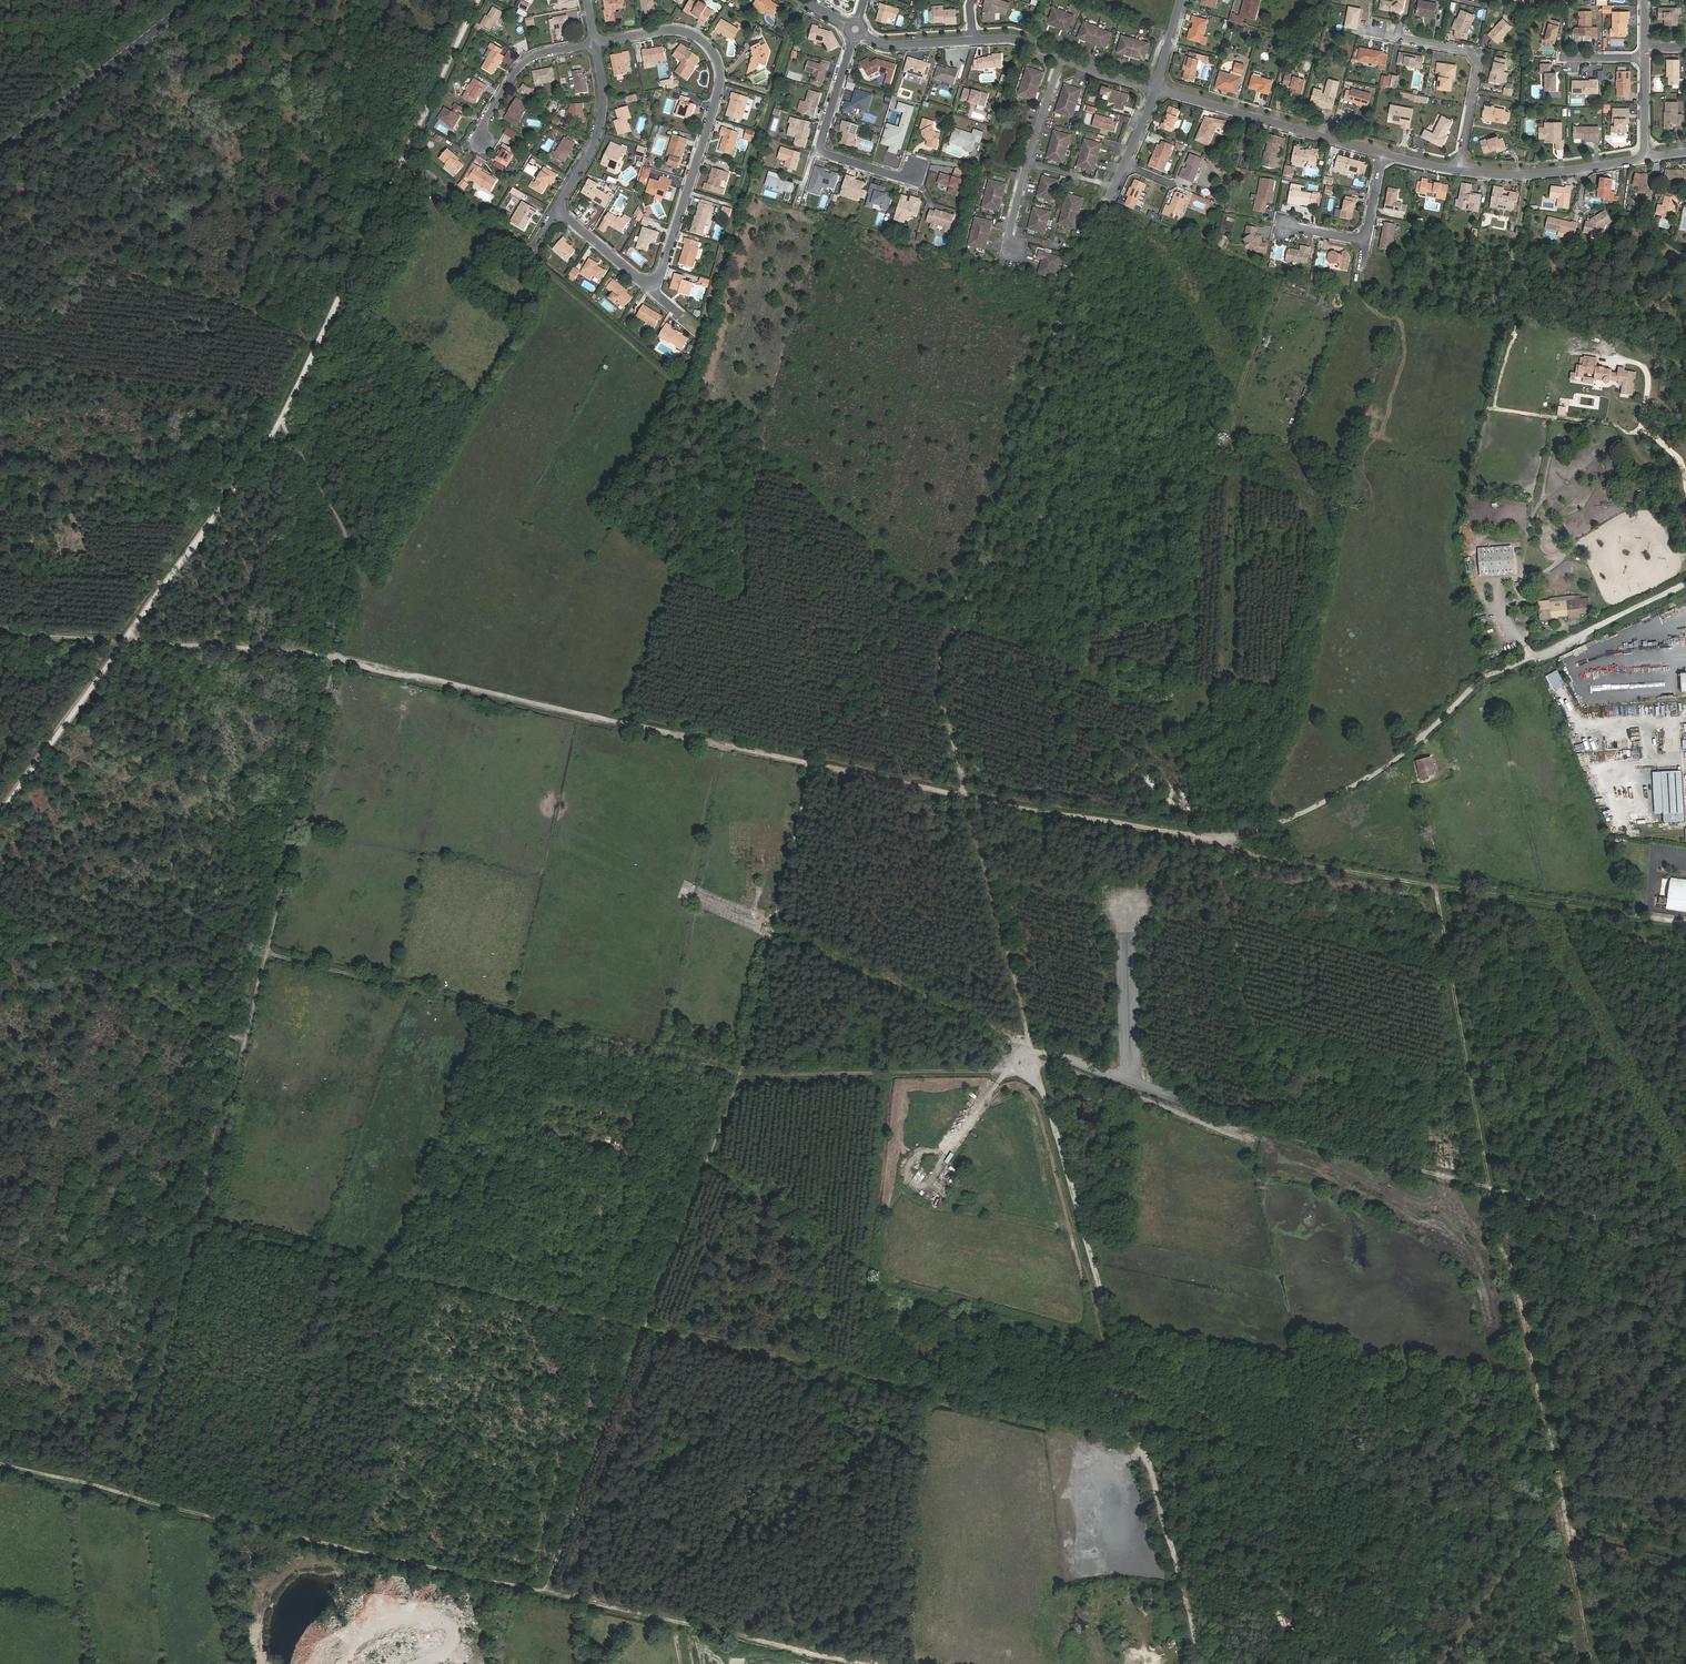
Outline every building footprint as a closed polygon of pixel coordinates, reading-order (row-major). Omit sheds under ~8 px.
[(529,4),(523,0),(519,7),(526,11),(529,4)] [(608,9),(604,10),(606,17),(608,17),(608,21),(615,20),(613,11),(615,9),(624,7),(622,0),(604,0),(605,4),(607,3),(608,9)] [(643,9),(645,9),(646,14),(655,12),(653,1),(654,0),(641,0),(643,9)] [(691,0),(690,0),(684,10),(692,14),(693,12),(700,16),(698,21),(704,25),(709,17),(703,14),(708,6),(699,1),(698,4),(691,0)] [(758,6),(774,15),(779,6),(769,0),(756,0),(753,5),(757,7),(758,6)] [(985,20),(996,20),(996,12),(996,10),(1007,13),(1010,3),(1001,0),(987,0),(985,4),(986,5),(988,5),(987,8),(986,8),(985,11),(985,20)] [(1257,11),(1260,0),(1244,0),(1244,1),(1245,1),(1244,8),(1245,8),(1243,16),(1253,19),(1255,10),(1257,11)] [(1394,1),(1392,2),(1383,0),(1381,0),(1379,8),(1398,12),(1403,8),(1405,0),(1394,0),(1394,1)] [(1437,4),(1419,0),(1417,15),(1434,18),(1437,4)] [(881,8),(877,20),(887,23),(889,16),(897,18),(900,9),(881,3),(880,7),(881,8)] [(943,5),(932,6),(933,11),(935,11),(936,21),(944,21),(944,20),(947,20),(947,24),(957,23),(956,9),(944,10),(943,5)] [(1361,8),(1348,6),(1345,27),(1357,29),(1361,8)] [(498,23),(504,13),(494,7),(488,16),(486,15),(481,24),(492,30),(497,22),(498,23)] [(1067,13),(1054,7),(1047,23),(1061,29),(1067,13)] [(1659,8),(1659,19),(1665,19),(1665,25),(1677,25),(1677,8),(1659,8)] [(1467,38),(1468,33),(1467,33),(1474,15),(1461,10),(1454,28),(1456,29),(1455,36),(1467,38)] [(1598,37),(1597,27),(1592,27),(1591,11),(1579,11),(1579,27),(1576,27),(1574,30),(1574,33),(1576,36),(1591,35),(1592,37),(1598,37)] [(1625,30),(1624,29),(1624,23),(1628,23),(1628,18),(1630,17),(1630,12),(1613,12),(1613,36),(1625,36),(1625,30)] [(1074,16),(1067,13),(1061,29),(1068,32),(1074,16)] [(771,27),(775,23),(768,14),(763,18),(771,27)] [(1233,15),(1231,15),(1229,20),(1239,23),(1240,20),(1233,18),(1233,15)] [(1507,15),(1489,34),(1497,43),(1515,23),(1507,15)] [(554,18),(554,19),(550,20),(551,29),(556,28),(557,38),(568,36),(566,26),(569,26),(567,16),(554,18)] [(1194,22),(1189,39),(1201,42),(1203,36),(1208,20),(1193,16),(1191,21),(1194,22)] [(721,32),(733,39),(739,29),(722,19),(715,31),(720,34),(721,32)] [(1561,22),(1550,19),(1546,35),(1545,41),(1555,44),(1561,22)] [(1084,21),(1078,37),(1091,43),(1098,27),(1084,21)] [(818,27),(814,25),(810,39),(814,40),(815,38),(825,41),(830,50),(838,46),(838,44),(832,33),(829,32),(828,33),(826,32),(825,31),(818,29),(818,27)] [(509,27),(506,29),(512,35),(514,33),(509,27)] [(1104,48),(1111,33),(1098,27),(1091,43),(1104,48)] [(1122,35),(1117,52),(1131,56),(1136,39),(1122,35)] [(1145,60),(1149,43),(1136,39),(1131,56),(1145,60)] [(753,57),(750,66),(756,68),(757,64),(760,63),(766,64),(770,51),(766,43),(761,46),(759,42),(751,46),(754,51),(753,51),(752,55),(753,57)] [(504,56),(500,54),(502,50),(492,43),(489,48),(493,50),(482,68),(493,74),(504,56)] [(673,56),(682,62),(676,72),(688,80),(694,70),(691,68),(695,61),(698,63),(699,62),(698,57),(693,54),(688,50),(688,49),(681,44),(673,56)] [(653,62),(665,59),(663,47),(647,50),(647,49),(642,50),(644,63),(645,63),(653,62)] [(1379,51),(1360,48),(1358,60),(1379,64),(1381,65),(1383,53),(1378,52),(1379,51)] [(622,54),(611,56),(615,77),(627,74),(625,61),(629,60),(628,51),(622,52),(622,54)] [(507,52),(502,61),(509,65),(514,57),(507,52)] [(1420,56),(1400,52),(1398,63),(1421,68),(1422,62),(1419,62),(1420,56)] [(979,58),(980,69),(985,69),(985,67),(1004,66),(1003,53),(993,54),(994,57),(984,57),(984,58),(979,58)] [(1202,62),(1206,63),(1208,56),(1195,53),(1194,57),(1189,56),(1183,78),(1193,81),(1199,60),(1203,61),(1202,62)] [(1384,71),(1387,54),(1383,53),(1381,65),(1379,64),(1378,70),(1384,71)] [(931,64),(910,57),(906,71),(927,78),(931,64)] [(1495,57),(1491,78),(1502,80),(1502,82),(1506,82),(1508,73),(1504,72),(1506,60),(1495,57)] [(869,58),(860,63),(863,68),(865,67),(870,76),(879,71),(889,74),(892,63),(878,59),(871,63),(869,58)] [(1667,73),(1669,73),(1669,84),(1679,84),(1679,79),(1679,60),(1667,60),(1667,73)] [(822,66),(810,62),(807,71),(815,74),(812,84),(822,87),(827,70),(829,71),(830,65),(823,63),(822,66)] [(1236,62),(1234,71),(1242,73),(1244,65),(1236,62)] [(1441,63),(1437,89),(1451,91),(1452,78),(1455,79),(1456,65),(1441,63)] [(1557,91),(1556,84),(1555,84),(1555,80),(1556,80),(1556,73),(1551,73),(1551,64),(1540,64),(1540,73),(1545,73),(1545,91),(1557,91)] [(1292,71),(1294,66),(1289,65),(1288,70),(1287,69),(1283,84),(1294,87),(1293,91),(1301,93),(1305,80),(1300,79),(1300,78),(1297,77),(1298,73),(1292,71)] [(950,70),(939,66),(936,77),(944,80),(944,81),(955,84),(959,69),(955,68),(955,69),(950,68),(950,70)] [(1027,67),(1023,81),(1039,87),(1043,73),(1027,67)] [(533,72),(535,84),(554,81),(552,68),(533,72)] [(583,75),(582,70),(573,71),(576,94),(587,92),(585,74),(583,75)] [(1236,93),(1241,77),(1233,75),(1220,71),(1216,87),(1236,93)] [(1617,72),(1617,80),(1619,81),(1619,87),(1618,88),(1618,96),(1629,96),(1629,92),(1630,92),(1630,88),(1628,87),(1628,81),(1630,80),(1630,71),(1617,72)] [(1269,94),(1273,81),(1253,75),(1249,87),(1256,89),(1257,88),(1259,89),(1259,91),(1269,94)] [(484,91),(487,87),(474,79),(470,85),(469,85),(466,89),(467,90),(463,97),(475,104),(483,90),(484,91)] [(1311,101),(1319,104),(1319,105),(1331,109),(1335,97),(1339,82),(1328,79),(1322,93),(1322,90),(1315,88),(1311,101)] [(673,80),(661,82),(662,86),(667,85),(668,89),(675,88),(673,80)] [(1590,80),(1590,81),(1582,81),(1572,81),(1572,93),(1597,93),(1597,80),(1590,80)] [(1039,87),(1023,81),(1018,95),(1034,101),(1039,87)] [(855,85),(847,82),(845,89),(853,91),(855,85)] [(521,90),(529,95),(532,89),(524,84),(521,90)] [(1060,98),(1077,104),(1081,90),(1065,84),(1060,98)] [(1502,94),(1511,96),(1513,89),(1504,87),(1502,94)] [(967,88),(963,99),(987,106),(991,94),(975,89),(974,90),(967,88)] [(1123,103),(1127,104),(1130,95),(1103,88),(1101,94),(1109,96),(1108,101),(1115,103),(1114,108),(1124,110),(1125,106),(1122,106),(1123,103)] [(1344,99),(1348,101),(1349,98),(1354,99),(1357,104),(1359,105),(1360,104),(1367,106),(1371,94),(1352,88),(1351,91),(1347,90),(1344,99)] [(821,94),(810,90),(806,102),(801,100),(799,107),(804,109),(803,113),(802,114),(814,117),(821,94)] [(847,104),(844,112),(852,114),(854,108),(867,112),(868,111),(873,95),(857,90),(853,105),(847,104)] [(749,111),(751,106),(746,105),(748,98),(732,93),(731,98),(732,98),(727,115),(742,120),(743,115),(741,114),(742,109),(749,111)] [(1422,96),(1411,94),(1410,99),(1414,100),(1414,101),(1421,102),(1422,96)] [(679,106),(676,115),(691,120),(695,105),(689,103),(690,98),(681,96),(680,100),(681,101),(679,106)] [(517,98),(514,103),(516,104),(512,111),(510,109),(508,114),(513,117),(509,122),(517,126),(529,105),(517,98)] [(1055,113),(1072,118),(1077,104),(1060,98),(1055,113)] [(1666,102),(1666,112),(1667,112),(1667,124),(1677,124),(1677,125),(1682,125),(1682,114),(1678,114),(1678,102),(1666,102)] [(456,103),(453,107),(454,108),(458,111),(459,111),(462,114),(465,109),(456,103)] [(901,103),(899,110),(906,112),(901,128),(901,129),(896,132),(887,129),(883,143),(892,146),(891,151),(897,153),(899,147),(901,141),(899,141),(901,134),(905,135),(906,135),(914,107),(901,103)] [(571,120),(583,120),(582,104),(570,104),(571,115),(566,115),(567,123),(571,123),(571,120)] [(1403,123),(1402,127),(1409,128),(1412,109),(1391,105),(1389,114),(1395,123),(1398,123),(1399,122),(1403,123)] [(1484,110),(1482,118),(1503,122),(1503,120),(1508,121),(1509,112),(1505,111),(1505,110),(1486,106),(1485,111),(1484,110)] [(448,126),(453,128),(460,117),(457,114),(452,112),(445,107),(438,118),(447,123),(448,126)] [(614,122),(619,135),(630,132),(626,120),(631,118),(627,107),(616,111),(619,120),(614,122)] [(1170,131),(1171,127),(1173,128),(1174,127),(1175,123),(1177,120),(1177,119),(1175,118),(1178,110),(1169,107),(1166,114),(1168,115),(1165,124),(1162,123),(1160,127),(1170,131)] [(1613,122),(1615,122),(1615,126),(1615,132),(1627,132),(1626,120),(1629,120),(1629,114),(1618,114),(1618,108),(1613,108),(1613,122)] [(1086,113),(1084,123),(1090,125),(1092,114),(1086,113)] [(1115,132),(1117,123),(1113,122),(1113,120),(1095,115),(1092,125),(1115,132)] [(1452,121),(1442,115),(1433,133),(1425,129),(1421,137),(1442,147),(1447,137),(1445,136),(1452,121)] [(1205,117),(1196,140),(1209,145),(1216,126),(1225,128),(1226,122),(1205,117)] [(934,122),(924,119),(922,127),(924,132),(927,136),(929,140),(928,145),(937,148),(938,143),(939,138),(936,137),(935,135),(936,133),(933,127),(934,122)] [(435,129),(438,122),(434,120),(430,126),(435,129)] [(801,125),(792,123),(789,131),(796,133),(798,133),(795,143),(805,146),(810,131),(808,131),(810,123),(802,120),(801,125)] [(1180,131),(1189,134),(1194,123),(1185,120),(1180,131)] [(845,132),(842,143),(852,146),(854,141),(858,126),(843,121),(842,126),(841,131),(845,132)] [(1564,149),(1564,140),(1562,140),(1561,122),(1545,123),(1545,128),(1539,128),(1539,138),(1545,138),(1545,142),(1552,142),(1552,140),(1556,140),(1556,149),(1564,149)] [(724,136),(719,151),(731,155),(738,132),(723,127),(720,135),(724,136)] [(1574,127),(1574,138),(1581,138),(1586,138),(1586,140),(1593,140),(1593,142),(1599,142),(1599,127),(1574,127)] [(514,140),(518,134),(508,128),(504,133),(514,140)] [(956,129),(951,142),(957,144),(958,142),(966,144),(966,145),(965,148),(967,150),(971,151),(973,150),(975,144),(974,142),(975,140),(980,142),(984,132),(975,129),(974,134),(956,129)] [(745,138),(753,140),(755,133),(747,131),(745,138)] [(1071,136),(1054,131),(1050,144),(1067,149),(1071,136)] [(673,136),(668,151),(672,152),(668,165),(678,168),(683,152),(682,151),(684,145),(686,145),(687,140),(673,136)] [(1270,136),(1268,142),(1264,164),(1279,167),(1280,159),(1276,158),(1279,145),(1280,138),(1270,136)] [(553,157),(564,163),(575,143),(565,137),(556,152),(553,157)] [(1480,141),(1484,150),(1491,148),(1491,149),(1501,146),(1502,150),(1506,149),(1503,138),(1499,139),(1498,137),(1488,140),(1488,139),(1480,141)] [(1103,144),(1085,139),(1083,146),(1101,152),(1103,144)] [(1154,155),(1150,165),(1163,170),(1164,169),(1167,161),(1172,151),(1170,150),(1172,146),(1163,142),(1156,156),(1154,155)] [(1175,147),(1186,151),(1187,147),(1176,143),(1175,147)] [(495,160),(507,167),(516,151),(504,144),(501,148),(502,148),(501,151),(501,152),(499,155),(495,160)] [(608,156),(604,165),(610,167),(615,170),(622,153),(625,154),(626,149),(614,144),(612,149),(609,148),(606,155),(608,156)] [(1046,158),(1063,163),(1067,149),(1050,144),(1046,158)] [(1101,152),(1083,146),(1081,153),(1100,157),(1101,152)] [(1295,147),(1292,161),(1302,164),(1309,160),(1316,162),(1318,152),(1307,150),(1307,151),(1303,150),(1302,150),(1299,150),(1300,147),(1295,147)] [(801,153),(782,148),(779,158),(787,161),(785,166),(796,169),(801,153)] [(440,159),(451,168),(450,170),(455,175),(463,165),(457,160),(457,162),(454,160),(455,158),(453,157),(455,155),(448,150),(440,159)] [(1100,157),(1081,153),(1079,160),(1098,165),(1100,157)] [(1184,175),(1194,180),(1202,159),(1190,154),(1186,163),(1188,164),(1186,169),(1183,168),(1179,176),(1182,178),(1184,175)] [(1364,163),(1339,156),(1335,168),(1356,174),(1357,172),(1361,174),(1362,172),(1363,167),(1364,164),(1364,163)] [(1077,168),(1096,173),(1098,165),(1079,160),(1077,168)] [(477,166),(471,163),(464,175),(469,178),(477,166)] [(477,166),(469,178),(490,191),(497,180),(481,171),(482,169),(477,166)] [(1286,166),(1283,176),(1290,177),(1292,167),(1286,166)] [(813,178),(809,192),(815,193),(816,189),(818,190),(822,188),(823,187),(827,188),(829,187),(835,188),(839,174),(833,173),(833,175),(829,173),(827,174),(827,175),(824,174),(825,170),(817,167),(814,175),(815,177),(816,177),(816,179),(813,178)] [(544,168),(533,187),(542,193),(548,182),(551,184),(557,175),(544,168)] [(719,188),(722,179),(727,181),(729,173),(713,168),(708,184),(705,183),(704,188),(723,194),(724,189),(719,188)] [(1685,172),(1665,170),(1664,181),(1678,183),(1677,187),(1685,188),(1685,183),(1684,183),(1685,172)] [(782,176),(770,172),(766,185),(787,191),(792,193),(795,184),(781,180),(782,176)] [(950,177),(941,173),(938,182),(950,186),(948,192),(957,195),(963,176),(954,173),(953,177),(953,178),(950,177)] [(1632,185),(1652,189),(1655,178),(1635,174),(1632,185)] [(847,176),(842,194),(850,197),(851,194),(860,196),(864,182),(855,180),(852,179),(853,177),(847,176)] [(1039,189),(1055,194),(1059,181),(1042,176),(1039,189)] [(651,179),(646,192),(665,198),(667,192),(665,191),(667,185),(670,186),(671,180),(661,177),(659,182),(651,179)] [(1333,179),(1325,177),(1323,184),(1331,186),(1333,179)] [(1615,192),(1611,191),(1612,180),(1600,178),(1597,198),(1613,200),(1615,192)] [(1135,179),(1128,196),(1138,200),(1145,184),(1135,179)] [(1265,212),(1267,202),(1271,203),(1274,181),(1265,179),(1260,201),(1255,200),(1253,210),(1265,212)] [(1427,192),(1433,193),(1437,194),(1437,198),(1445,200),(1448,186),(1438,184),(1438,185),(1427,183),(1428,180),(1423,179),(1422,183),(1420,191),(1420,193),(1427,194),(1427,192)] [(584,195),(601,205),(607,195),(596,188),(598,185),(590,180),(588,183),(590,185),(584,195)] [(989,180),(986,194),(1002,198),(1006,184),(989,180)] [(885,188),(872,184),(870,193),(871,193),(867,206),(873,207),(874,203),(883,206),(883,208),(888,209),(892,196),(891,194),(887,192),(886,195),(883,194),(884,191),(885,188)] [(1293,190),(1291,202),(1311,205),(1315,206),(1317,195),(1313,194),(1300,192),(1301,186),(1292,184),(1291,189),(1293,190)] [(1472,185),(1462,184),(1459,199),(1470,201),(1469,210),(1478,212),(1481,197),(1470,195),(1472,185)] [(1506,210),(1512,212),(1514,202),(1517,202),(1519,193),(1510,191),(1509,197),(1503,196),(1504,188),(1494,186),(1490,207),(1497,209),(1498,204),(1507,206),(1506,210)] [(1552,186),(1551,196),(1559,197),(1557,207),(1568,208),(1571,186),(1567,186),(1566,187),(1565,188),(1552,186)] [(1386,200),(1384,209),(1401,212),(1402,203),(1397,202),(1399,189),(1388,187),(1387,197),(1388,197),(1387,200),(1386,200)] [(1055,194),(1039,189),(1037,197),(1053,202),(1055,194)] [(1169,216),(1171,213),(1179,216),(1187,197),(1177,192),(1175,193),(1170,206),(1166,205),(1163,213),(1169,216)] [(1313,192),(1313,194),(1317,195),(1315,206),(1311,205),(1311,207),(1317,209),(1320,193),(1313,192)] [(982,207),(999,212),(1002,198),(986,194),(982,207)] [(1083,199),(1067,194),(1063,209),(1079,213),(1083,199)] [(902,195),(900,202),(910,205),(910,203),(906,201),(907,197),(902,195)] [(1344,200),(1342,210),(1341,210),(1339,217),(1349,219),(1351,212),(1352,212),(1354,202),(1357,202),(1357,198),(1346,196),(1345,200),(1344,200)] [(900,202),(895,219),(899,220),(901,217),(906,219),(907,219),(911,217),(912,214),(917,216),(921,202),(919,199),(912,197),(910,203),(910,205),(900,202)] [(1676,203),(1678,204),(1679,199),(1667,197),(1665,198),(1663,206),(1661,205),(1658,206),(1657,212),(1658,214),(1671,217),(1673,216),(1676,203)] [(695,217),(692,225),(690,232),(702,236),(710,211),(712,212),(714,207),(700,203),(696,217),(695,217)] [(525,208),(520,205),(510,222),(524,230),(534,214),(535,215),(538,211),(527,204),(525,208)] [(637,220),(640,222),(643,216),(639,206),(634,215),(638,217),(637,220)] [(732,209),(724,207),(722,215),(730,217),(732,209)] [(1050,212),(1034,208),(1030,221),(1047,226),(1050,212)] [(931,210),(927,221),(932,222),(931,227),(936,229),(938,224),(940,223),(944,224),(945,227),(943,231),(949,233),(955,215),(936,209),(936,211),(931,210)] [(1059,224),(1075,228),(1079,213),(1063,209),(1059,224)] [(1597,219),(1591,223),(1586,222),(1584,232),(1600,236),(1602,227),(1611,222),(1605,211),(1598,215),(1597,219)] [(629,222),(631,219),(624,215),(622,218),(619,216),(618,218),(608,212),(603,221),(613,227),(614,226),(622,231),(627,222),(629,222)] [(975,217),(972,231),(989,235),(992,221),(975,217)] [(1572,223),(1548,217),(1545,228),(1569,234),(1568,236),(1574,238),(1577,225),(1572,224),(1572,223)] [(1047,226),(1030,221),(1028,229),(1044,234),(1047,226)] [(1385,223),(1380,248),(1391,250),(1393,240),(1396,225),(1385,223)] [(643,227),(637,248),(647,251),(650,241),(655,242),(658,232),(643,227)] [(1265,253),(1267,244),(1263,243),(1255,232),(1256,228),(1247,227),(1245,238),(1246,239),(1246,242),(1250,249),(1253,249),(1254,250),(1265,253)] [(968,245),(985,249),(989,235),(972,231),(968,245)] [(1055,233),(1053,243),(1063,245),(1065,234),(1055,233)] [(1225,236),(1219,235),(1216,244),(1223,247),(1225,236)] [(567,241),(563,237),(555,247),(569,259),(576,251),(566,242),(567,241)] [(686,244),(679,264),(693,268),(699,248),(697,247),(698,242),(685,238),(684,244),(686,244)] [(1294,262),(1295,262),(1307,264),(1310,248),(1301,246),(1300,251),(1290,249),(1288,250),(1286,260),(1288,261),(1294,262)] [(1339,255),(1337,254),(1336,253),(1332,252),(1329,254),(1328,260),(1330,263),(1334,264),(1335,263),(1340,264),(1340,266),(1342,269),(1347,270),(1350,257),(1345,251),(1339,255)] [(1045,253),(1043,260),(1059,266),(1061,258),(1045,253)] [(581,273),(590,279),(592,275),(600,280),(606,271),(597,266),(598,264),(589,259),(581,273)] [(1054,279),(1059,266),(1043,260),(1038,273),(1054,279)] [(577,277),(580,272),(574,268),(571,273),(577,277)] [(689,295),(693,283),(683,280),(684,277),(675,274),(671,288),(680,291),(679,292),(689,295)] [(614,303),(617,299),(625,306),(632,298),(624,291),(626,290),(614,280),(607,288),(613,293),(609,298),(614,303)] [(637,316),(654,326),(659,318),(650,312),(651,310),(643,305),(637,316)] [(677,347),(681,350),(688,339),(682,335),(680,335),(676,333),(676,332),(670,328),(671,326),(667,324),(659,337),(669,342),(671,342),(677,345),(677,347)] [(1595,375),(1594,379),(1598,380),(1603,381),(1603,382),(1604,383),(1605,384),(1606,384),(1607,384),(1608,384),(1609,383),(1610,382),(1611,381),(1618,382),(1618,383),(1618,384),(1619,385),(1620,385),(1621,386),(1622,386),(1623,385),(1621,397),(1629,398),(1629,395),(1634,396),(1635,389),(1634,389),(1634,384),(1633,383),(1634,378),(1635,378),(1636,373),(1624,371),(1625,368),(1619,367),(1618,373),(1611,372),(1611,369),(1596,367),(1597,358),(1584,356),(1584,358),(1581,357),(1580,363),(1583,363),(1583,366),(1577,365),(1576,373),(1575,377),(1584,378),(1584,373),(1595,375)] [(1512,548),(1478,551),(1480,574),(1514,572),(1512,548)] [(1464,559),(1466,571),(1473,570),(1471,558),(1464,559)] [(1557,616),(1569,615),(1569,614),(1579,613),(1590,612),(1589,598),(1580,599),(1580,595),(1575,596),(1575,600),(1550,602),(1550,601),(1539,602),(1541,619),(1551,618),(1551,621),(1558,620),(1557,616)] [(1528,606),(1515,607),(1516,621),(1529,620),(1528,606)] [(1655,622),(1662,618),(1659,610),(1651,615),(1655,622)] [(1431,758),(1417,761),(1421,777),(1435,774),(1431,758)] [(1682,771),(1661,772),(1663,813),(1664,823),(1685,822),(1682,771)] [(1655,814),(1663,813),(1661,772),(1653,772),(1655,814)] [(1615,779),(1608,780),(1609,789),(1617,788),(1615,779)] [(1670,880),(1667,900),(1660,899),(1659,905),(1666,906),(1666,909),(1685,912),(1685,883),(1670,880)]
